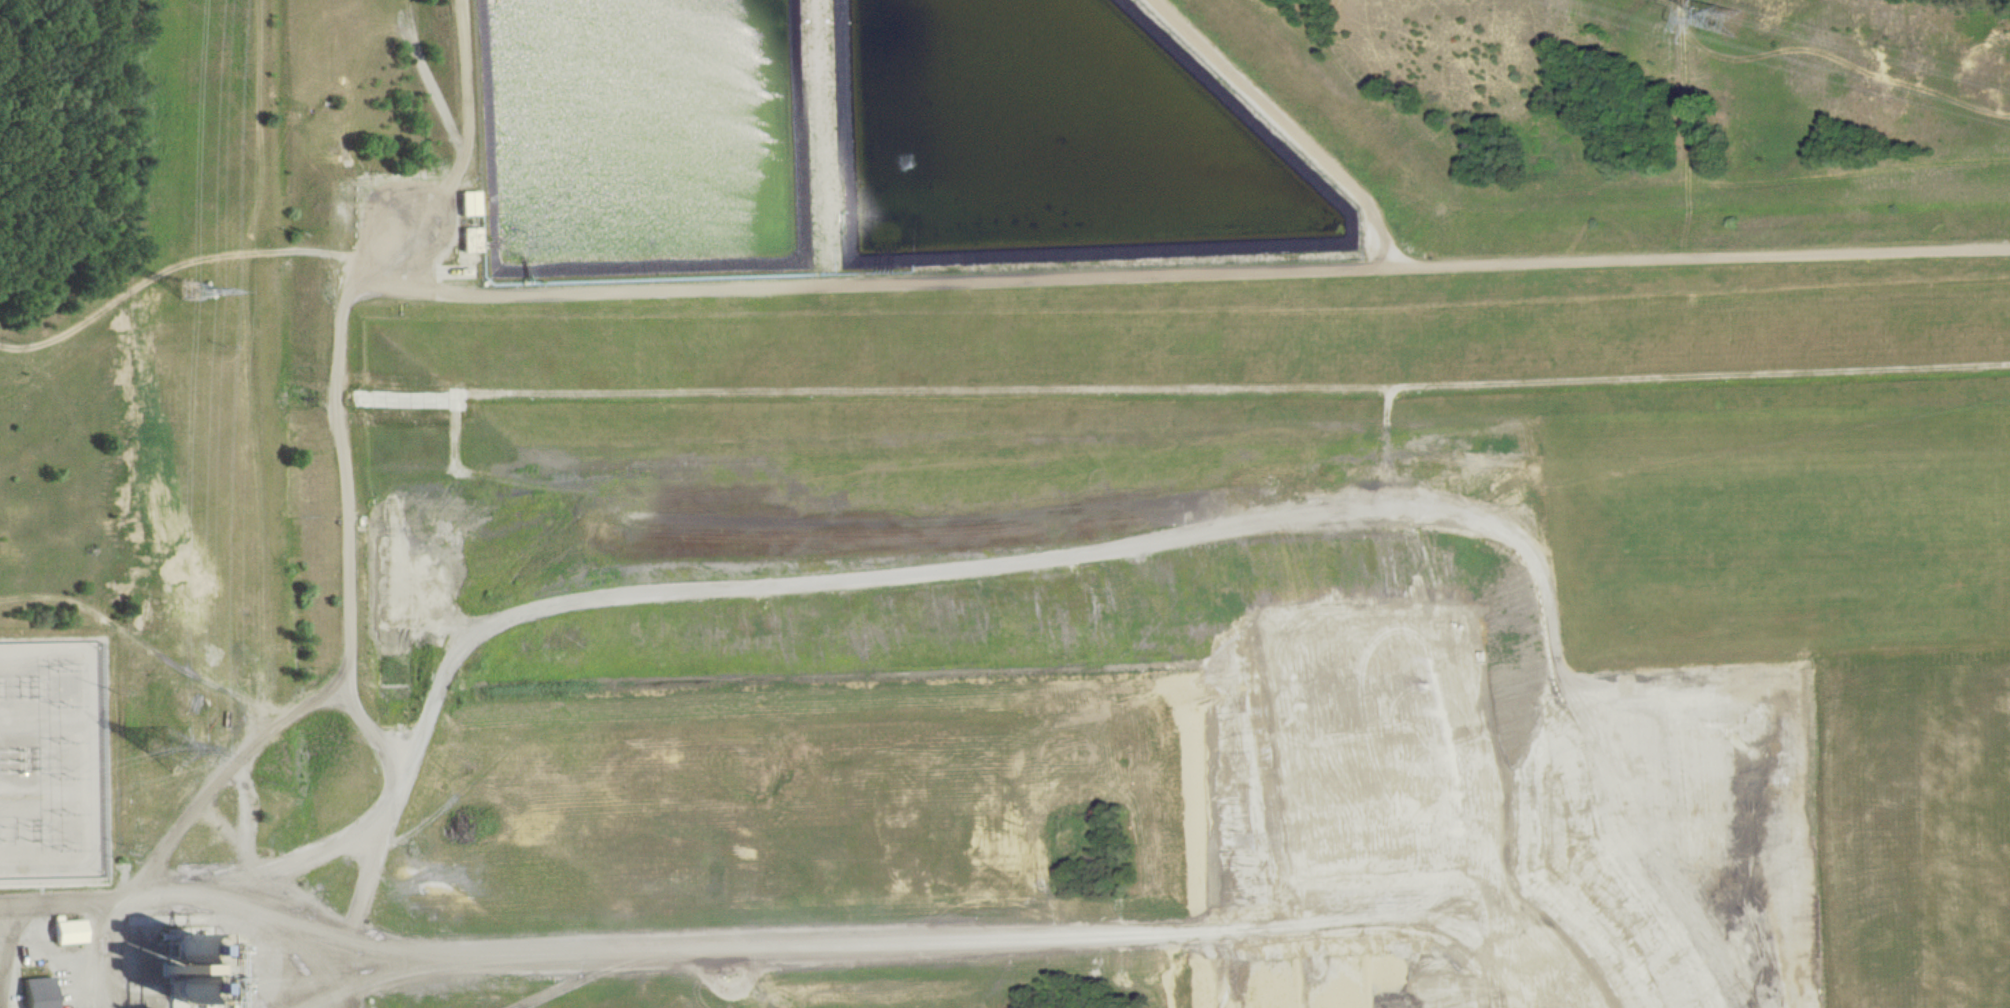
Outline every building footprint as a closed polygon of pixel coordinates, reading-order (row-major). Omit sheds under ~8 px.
[(472,191),(453,191),(454,215),(473,215),(472,191)] [(454,228),(455,252),(475,251),(474,227),(454,228)] [(48,920),(48,944),(79,943),(79,920),(48,920)] [(18,1007),(47,1007),(48,977),(18,977),(18,1007)]
